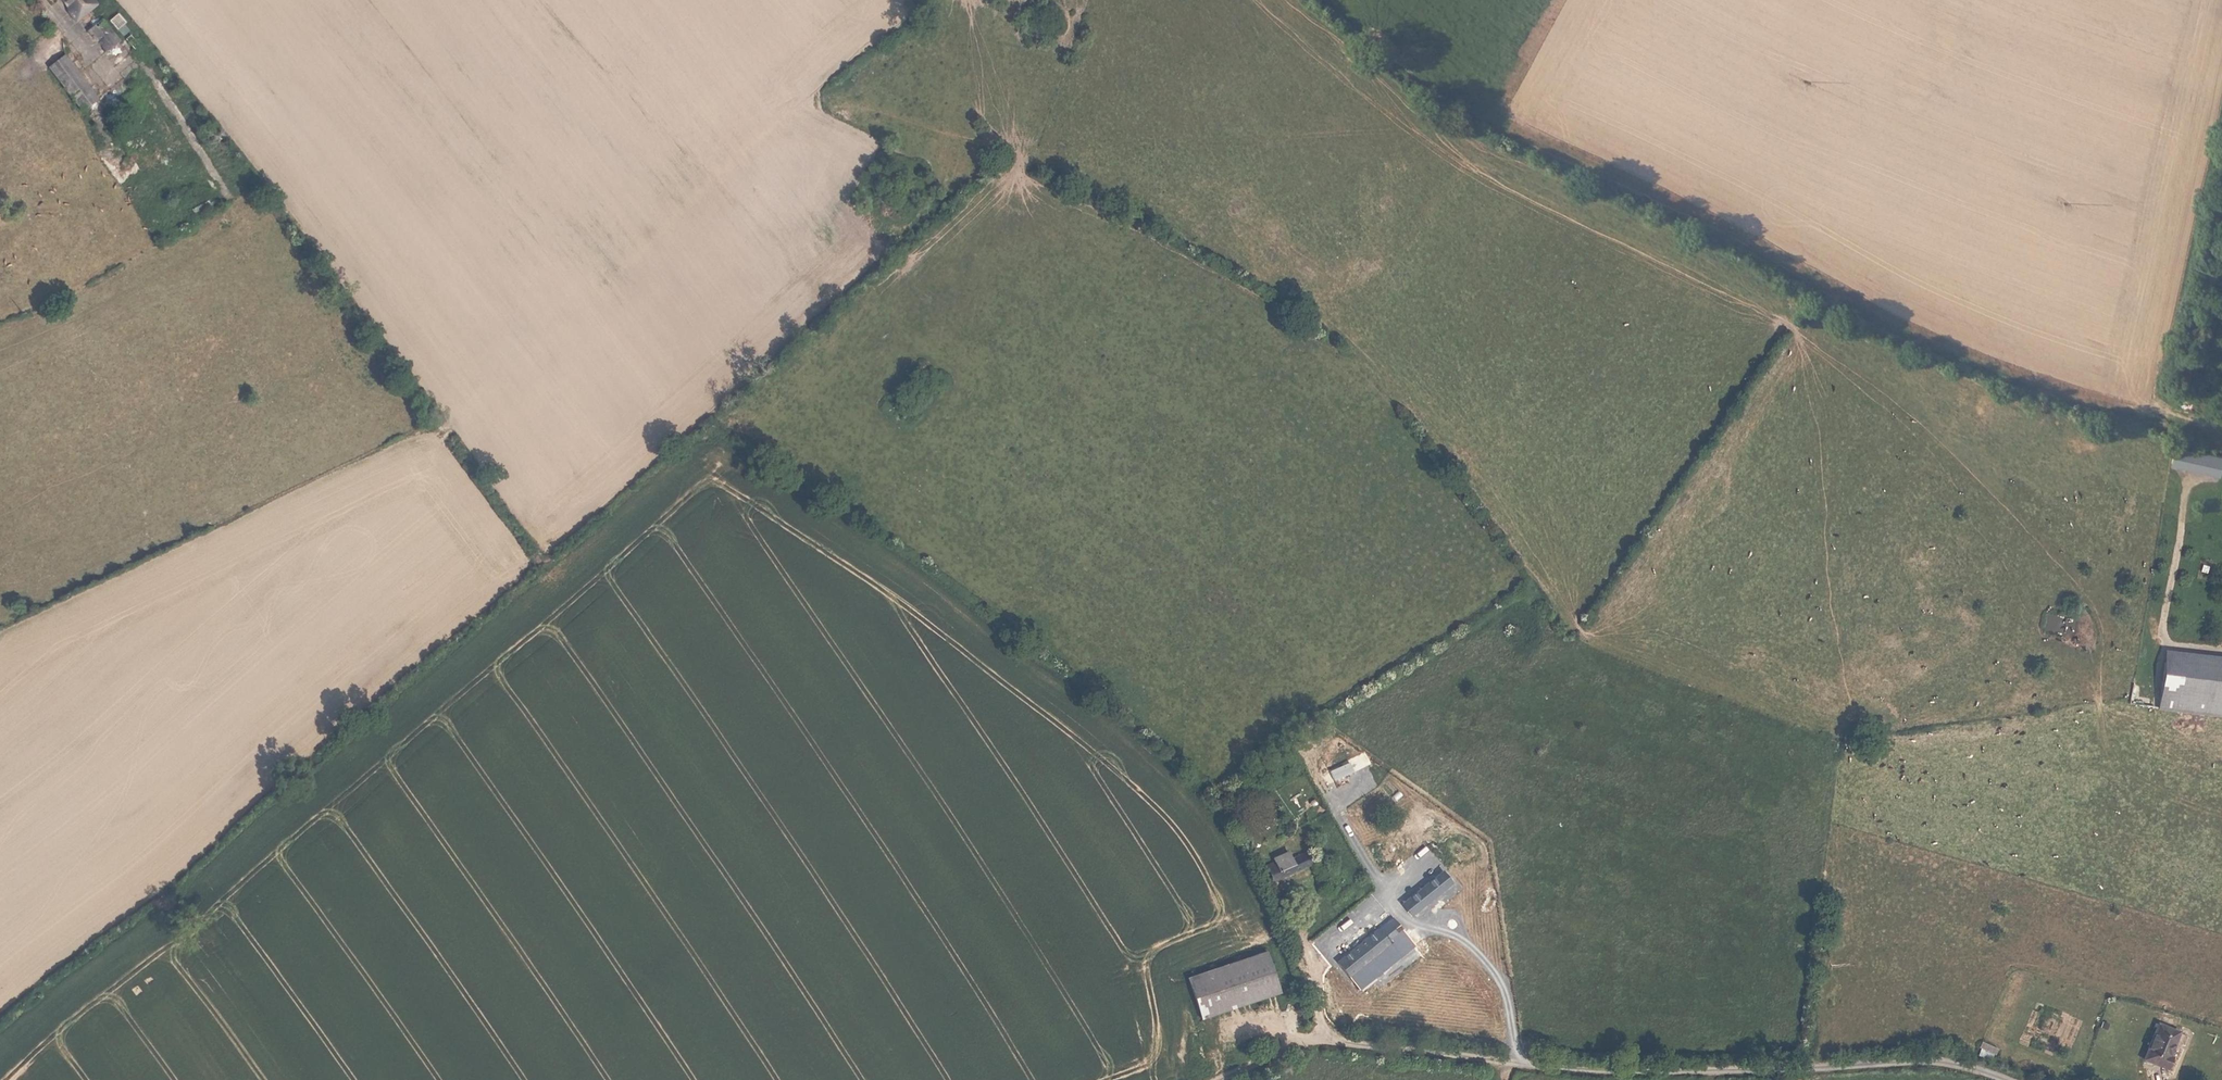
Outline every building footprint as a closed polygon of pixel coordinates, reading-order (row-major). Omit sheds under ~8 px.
[(76,20),(97,4),(93,0),(61,0),(76,20)] [(119,42),(104,21),(90,32),(105,53),(119,42)] [(88,89),(64,56),(48,68),(73,100),(88,89)] [(88,89),(73,100),(81,112),(96,100),(88,89)] [(2218,477),(2221,464),(2221,458),(2175,445),(2169,464),(2218,477)] [(2221,714),(2221,666),(2161,657),(2154,704),(2221,714)] [(1356,743),(1333,762),(1339,769),(1362,751),(1356,743)] [(1316,772),(1322,780),(1335,771),(1328,764),(1316,772)] [(1296,838),(1283,845),(1271,851),(1268,848),(1257,853),(1265,868),(1302,850),(1296,838)] [(1271,851),(1283,845),(1279,839),(1266,846),(1268,848),(1271,851)] [(1402,907),(1409,902),(1427,886),(1438,877),(1430,868),(1393,899),(1400,908),(1402,907)] [(1377,938),(1388,930),(1379,920),(1375,923),(1372,920),(1367,923),(1377,938)] [(1356,932),(1366,946),(1377,938),(1367,923),(1356,932)] [(1366,946),(1334,971),(1344,986),(1401,942),(1390,928),(1388,930),(1377,938),(1366,946)] [(1324,957),(1334,971),(1366,946),(1356,932),(1324,957)] [(1188,984),(1203,1025),(1281,997),(1267,956),(1188,984)] [(2140,1054),(2165,1064),(2170,1052),(2166,1050),(2176,1027),(2154,1018),(2140,1054)]
